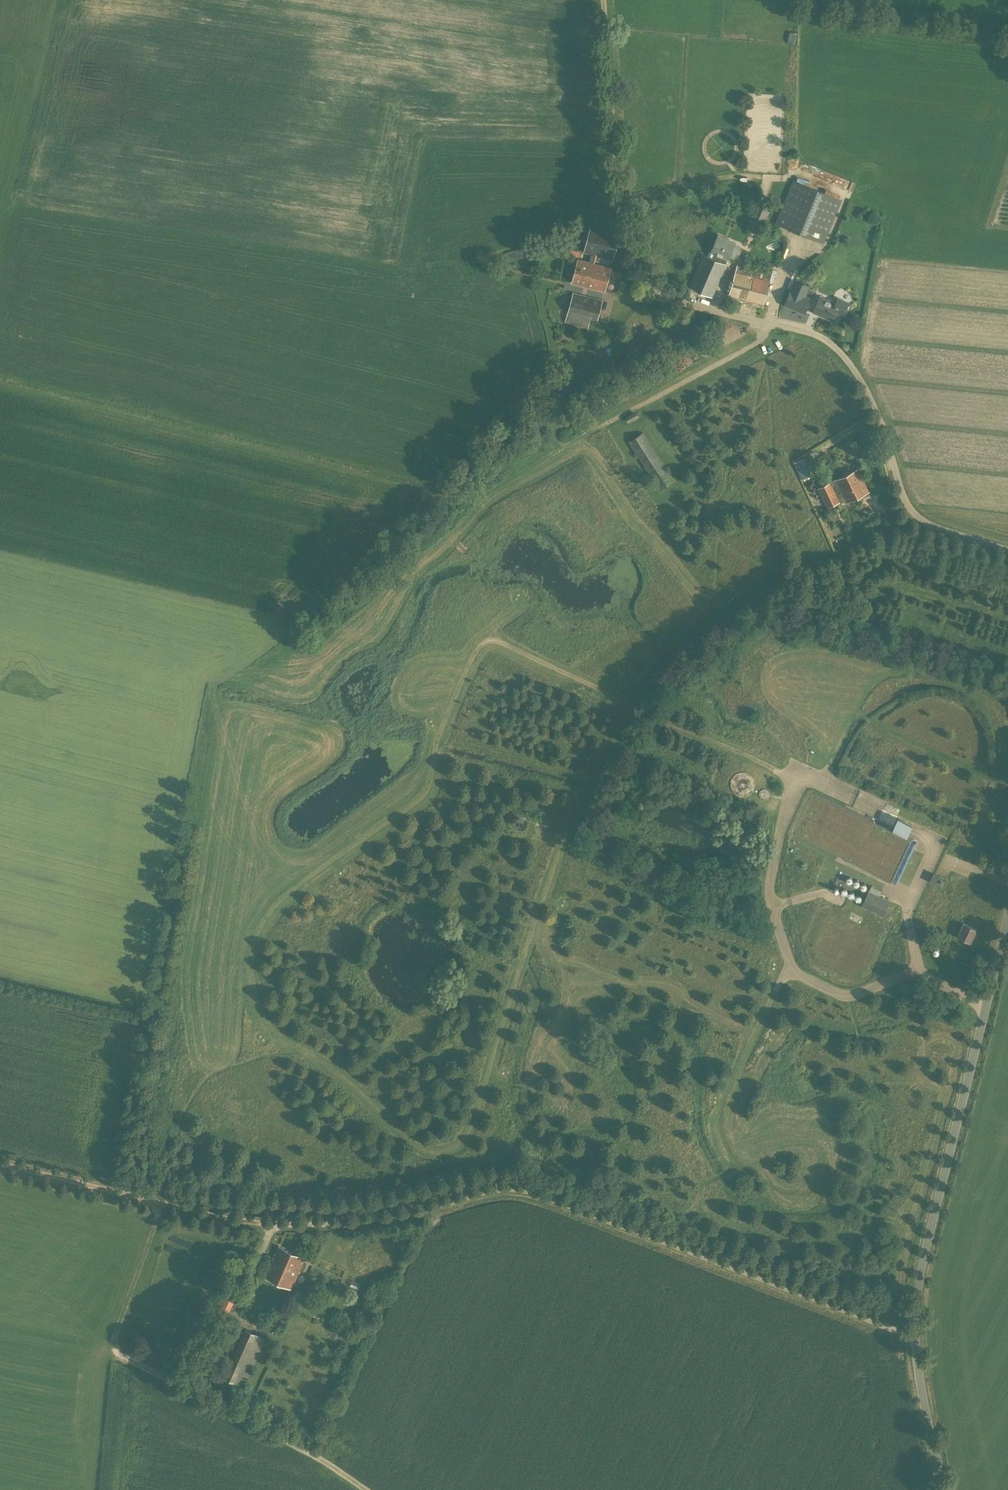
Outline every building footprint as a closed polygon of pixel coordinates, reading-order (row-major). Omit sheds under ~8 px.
[(781,225),(807,236),(816,240),(823,243),(842,200),(793,179),(793,180),(776,223),(781,225)] [(746,228),(759,234),(770,211),(768,210),(772,203),(760,198),(746,228)] [(591,254),(590,259),(596,261),(597,255),(613,259),(620,235),(590,227),(583,252),(591,254)] [(713,258),(704,255),(690,286),(711,295),(725,263),(727,258),(728,258),(735,242),(718,235),(711,251),(715,252),(713,258)] [(572,282),(589,286),(595,263),(596,261),(590,259),(589,262),(578,259),(572,282)] [(595,263),(589,286),(604,290),(610,268),(595,263)] [(743,268),(737,267),(736,269),(729,295),(763,305),(770,278),(742,270),(743,268)] [(796,291),(790,305),(805,311),(811,297),(805,294),(808,288),(800,285),(797,291),(796,291)] [(565,322),(588,328),(590,320),(597,322),(603,299),(573,292),(565,322)] [(835,302),(820,296),(814,311),(833,319),(836,313),(843,316),(849,302),(837,297),(835,302)] [(603,345),(592,350),(597,361),(607,357),(603,345)] [(617,368),(619,376),(635,369),(631,361),(617,368)] [(644,432),(629,441),(659,489),(674,479),(644,432)] [(813,474),(814,474),(806,456),(794,462),(802,480),(804,479),(805,480),(814,476),(813,474)] [(847,502),(868,491),(857,470),(819,489),(828,506),(845,498),(847,502)] [(794,833),(894,880),(894,879),(898,881),(917,840),(813,792),(794,833)] [(879,820),(894,825),(898,815),(883,809),(879,820)] [(900,814),(895,826),(910,833),(916,820),(900,814)] [(933,873),(930,880),(942,886),(945,879),(933,873)] [(839,891),(862,900),(868,884),(845,875),(839,891)] [(879,896),(882,890),(871,885),(862,904),(883,914),(889,900),(879,896)] [(964,923),(958,935),(970,940),(975,928),(964,923)] [(266,1276),(291,1287),(305,1257),(280,1246),(266,1276)] [(226,1318),(228,1315),(239,1291),(226,1285),(213,1312),(226,1318)] [(245,1327),(224,1376),(245,1386),(266,1337),(245,1327)]
